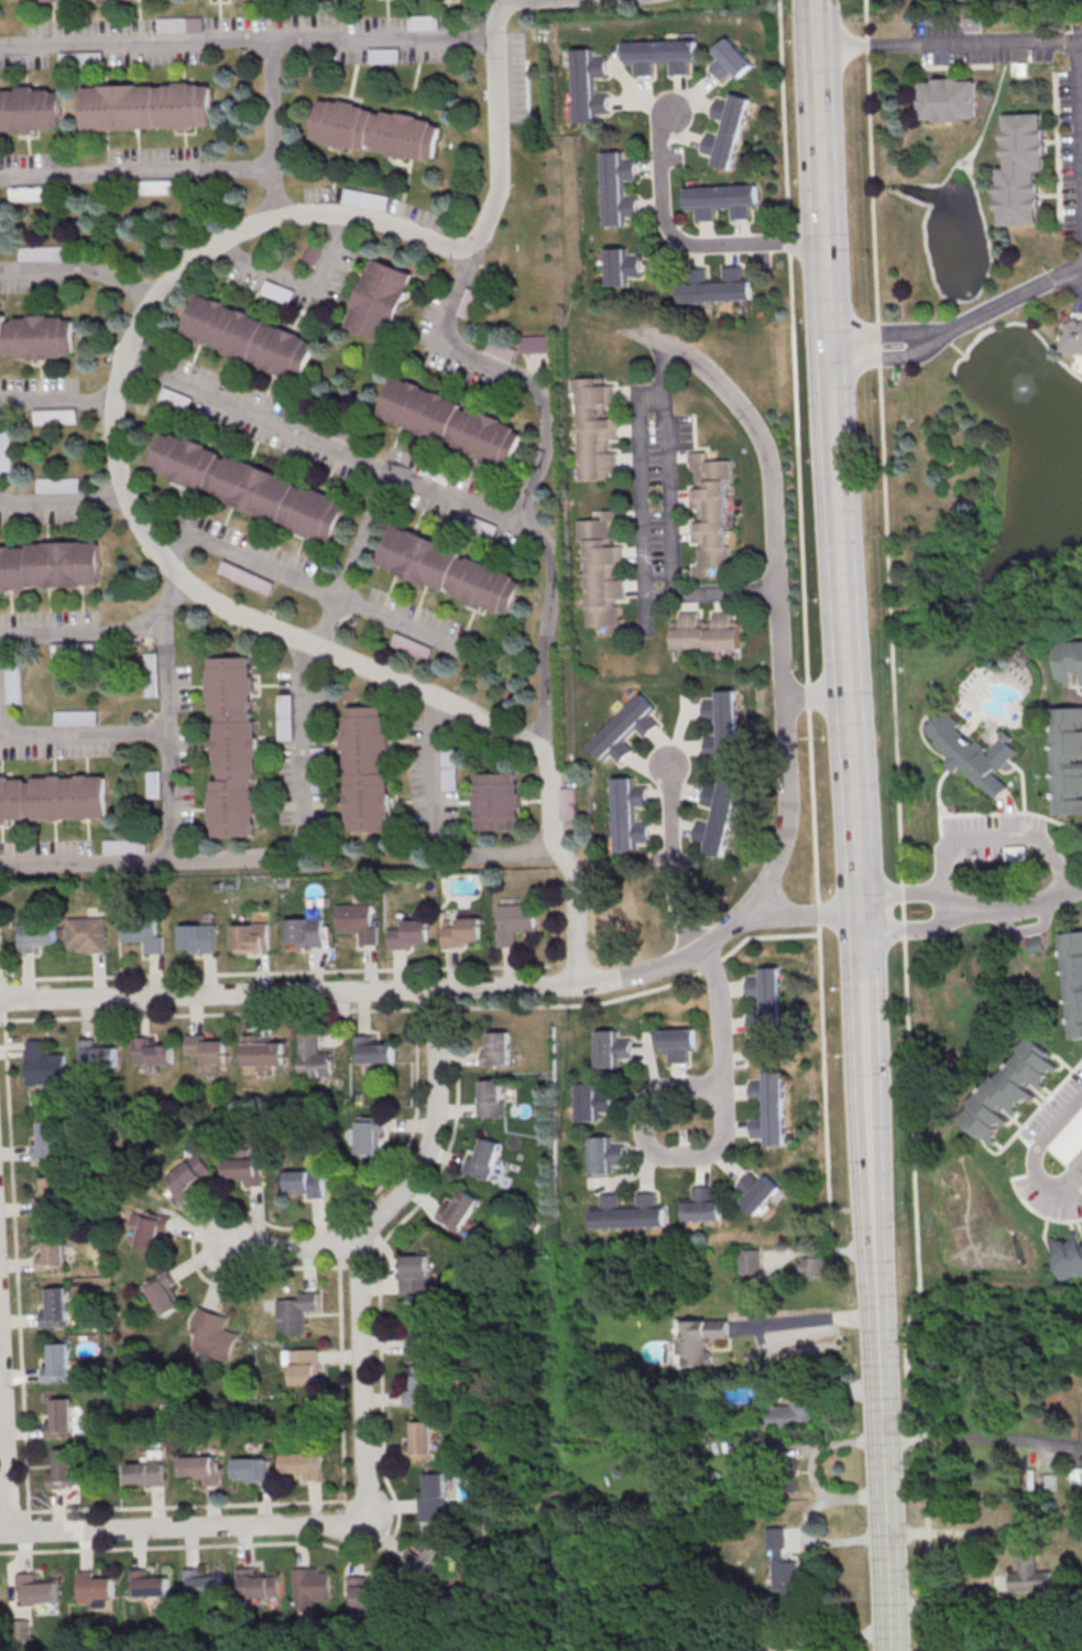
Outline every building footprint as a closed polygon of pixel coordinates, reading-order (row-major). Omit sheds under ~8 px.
[(437,15),(407,15),(407,30),(437,30),(437,15)] [(963,18),(964,31),(981,30),(981,17),(963,18)] [(155,18),(155,32),(205,32),(205,18),(155,18)] [(720,60),(711,67),(723,80),(732,72),(738,79),(754,65),(729,38),(713,53),(720,60)] [(622,42),(622,64),(634,64),(634,76),(652,75),(652,64),(669,64),(669,75),(687,75),(687,63),(698,63),(698,40),(670,40),(670,41),(622,42)] [(398,48),(367,48),(367,63),(398,63),(398,48)] [(572,123),(596,123),(595,113),(607,113),(606,94),(594,94),(593,77),(605,77),(605,58),(592,58),(592,48),(572,49),(572,123)] [(977,78),(919,79),(920,122),(977,122),(977,78)] [(79,87),(209,83),(210,123),(80,128),(79,87)] [(58,128),(0,130),(0,91),(58,89),(58,128)] [(749,98),(733,94),(732,100),(716,97),(711,118),(724,121),(721,136),(705,133),(701,152),(714,154),(711,165),(734,170),(749,98)] [(318,106),(338,109),(339,106),(354,109),(354,112),(370,116),(369,119),(381,121),(382,117),(431,127),(430,130),(439,131),(433,165),(424,163),(423,167),(372,156),(373,154),(365,152),(365,155),(347,151),(347,154),(330,151),(331,148),(315,144),(315,141),(312,141),(318,106)] [(997,168),(998,226),(1039,225),(1038,171),(1045,171),(1044,113),(1003,114),(1004,168),(997,168)] [(602,227),(624,226),(624,215),(636,215),(636,197),(624,197),(624,180),(635,179),(634,161),(622,161),(622,151),(601,152),(602,227)] [(683,188),(684,209),(695,209),(695,221),(715,220),(714,208),(732,208),(732,220),(751,219),(750,207),(760,206),(759,184),(683,188)] [(48,201),(48,186),(7,186),(7,201),(48,201)] [(385,211),(387,196),(342,189),(340,203),(385,211)] [(309,265),(320,248),(311,242),(300,259),(309,265)] [(17,259),(61,259),(61,246),(17,246),(17,259)] [(605,248),(605,286),(625,286),(625,274),(638,274),(638,258),(624,258),(624,248),(605,248)] [(412,272),(368,257),(344,328),(388,344),(412,272)] [(678,284),(679,303),(753,300),(752,279),(742,279),(742,266),(721,267),(721,281),(706,281),(706,269),(690,269),(691,284),(678,284)] [(291,289),(263,281),(259,294),(286,303),(291,289)] [(196,292),(181,330),(245,358),(248,354),(256,357),(254,362),(299,380),(315,344),(305,339),(305,338),(270,323),(269,326),(261,324),(262,319),(196,292)] [(72,352),(0,354),(0,313),(3,313),(3,316),(62,315),(62,318),(70,318),(72,352)] [(1081,354),(1081,321),(1064,319),(1061,352),(1081,354)] [(547,336),(519,336),(519,353),(547,353),(547,336)] [(483,351),(509,363),(514,350),(488,339),(483,351)] [(392,376),(375,414),(442,442),(444,437),(451,441),(449,445),(498,466),(500,460),(507,464),(521,432),(512,428),(513,426),(466,406),(465,410),(457,406),(458,403),(392,376)] [(576,380),(578,481),(606,480),(606,470),(615,470),(615,452),(606,452),(606,438),(615,438),(615,419),(602,419),(602,406),(612,406),(612,379),(576,380)] [(157,400),(185,412),(190,398),(163,386),(157,400)] [(75,423),(75,409),(32,409),(32,423),(75,423)] [(163,428),(147,466),(201,490),(204,485),(212,489),(210,493),(327,545),(343,506),(326,498),(327,493),(312,488),(310,491),(277,476),(278,475),(243,459),(242,461),(226,455),(225,458),(217,455),(218,452),(163,428)] [(731,566),(729,538),(727,539),(724,480),(731,480),(730,460),(706,461),(705,452),(686,453),(687,471),(693,471),(694,486),(687,487),(689,512),(698,511),(699,521),(690,521),(694,577),(710,576),(710,568),(731,566)] [(36,478),(36,491),(79,491),(79,478),(36,478)] [(585,626),(606,626),(606,634),(618,634),(617,598),(621,598),(621,579),(610,579),(609,566),(620,566),(620,546),(609,546),(609,538),(618,538),(618,510),(600,510),(600,520),(576,521),(576,538),(584,538),(585,626)] [(391,523),(374,563),(441,590),(444,586),(451,589),(449,594),(496,613),(499,609),(506,612),(520,580),(511,577),(512,575),(465,555),(463,558),(456,555),(457,552),(391,523)] [(28,588),(0,589),(0,547),(26,546),(25,543),(99,541),(99,583),(28,585),(28,588)] [(732,613),(711,613),(711,622),(700,622),(700,612),(672,613),(673,651),(740,650),(740,622),(732,622),(732,613)] [(1058,682),(1072,682),(1072,673),(1081,673),(1081,681),(1081,640),(1057,640),(1058,682)] [(253,657),(208,658),(210,714),(212,714),(215,838),(258,836),(253,657)] [(19,703),(19,665),(6,665),(6,703),(19,703)] [(736,690),(714,691),(714,701),(700,701),(700,720),(715,719),(716,738),(702,738),(702,753),(717,753),(718,765),(737,764),(736,690)] [(586,746),(601,761),(609,753),(618,763),(632,749),(624,740),(635,729),(643,737),(656,724),(647,715),(655,708),(640,692),(586,746)] [(344,832),(390,831),(388,706),(342,707),(344,832)] [(1081,814),(1081,707),(1051,708),(1054,815),(1081,814)] [(923,730),(950,758),(944,764),(954,774),(963,766),(995,801),(1010,787),(996,773),(1019,752),(1010,742),(1013,739),(1007,732),(987,752),(946,709),(923,730)] [(96,710),(53,710),(53,723),(96,723),(96,710)] [(455,790),(455,748),(440,748),(440,790),(455,790)] [(160,798),(160,770),(147,770),(147,798),(160,798)] [(519,831),(519,773),(472,773),(472,831),(519,831)] [(108,816),(0,820),(0,779),(107,775),(108,816)] [(610,778),(612,853),(633,853),(633,842),(646,841),(646,823),(633,823),(633,804),(645,803),(645,787),(633,787),(633,777),(610,778)] [(738,783),(718,779),(717,788),(701,785),(697,804),(711,807),(707,824),(695,822),(691,840),(704,842),(702,853),(724,857),(738,783)] [(572,818),(572,788),(558,788),(558,818),(572,818)] [(1007,848),(1007,859),(1026,859),(1026,848),(1007,848)] [(336,904),(370,903),(371,925),(376,925),(376,944),(360,944),(359,932),(337,932),(336,904)] [(498,904),(532,903),(533,931),(514,931),(515,946),(496,946),(495,927),(498,927),(498,904)] [(123,914),(157,913),(157,935),(164,935),(164,954),(146,954),(146,941),(124,942),(123,914)] [(456,915),(481,915),(481,938),(467,938),(467,943),(459,943),(459,946),(441,946),(441,926),(457,925),(456,915)] [(69,919),(107,917),(108,953),(89,953),(89,951),(79,951),(79,947),(69,947),(69,919)] [(287,917),(321,917),(323,946),(287,947),(287,917)] [(403,917),(428,917),(428,941),(414,942),(414,945),(406,946),(406,948),(389,949),(389,928),(403,928),(403,917)] [(233,923),(267,922),(269,952),(234,952),(233,923)] [(24,924),(56,923),(56,943),(45,943),(45,946),(35,946),(35,953),(19,953),(18,925),(24,925),(24,924)] [(182,924),(216,924),(217,953),(192,953),(192,948),(182,948),(182,924)] [(1081,1038),(1081,932),(1061,934),(1069,1039),(1081,1038)] [(782,1042),(780,967),(757,967),(757,978),(746,979),(746,998),(759,998),(760,1015),(745,1015),(746,1033),(760,1033),(760,1042),(782,1042)] [(657,1052),(668,1052),(668,1063),(684,1063),(684,1050),(695,1050),(695,1029),(657,1029),(657,1052)] [(629,1058),(629,1040),(617,1040),(617,1031),(595,1031),(595,1068),(617,1068),(617,1058),(629,1058)] [(508,1065),(508,1032),(482,1032),(482,1065),(508,1065)] [(321,1033),(300,1033),(301,1074),(313,1074),(313,1083),(334,1083),(333,1053),(321,1053),(321,1033)] [(187,1035),(188,1064),(229,1063),(228,1040),(206,1041),(206,1034),(187,1035)] [(244,1035),(245,1067),(286,1066),(285,1041),(274,1041),(274,1040),(263,1040),(262,1035),(244,1035)] [(356,1035),(356,1063),(395,1063),(395,1044),(379,1044),(379,1035),(356,1035)] [(991,1151),(999,1143),(993,1137),(1011,1118),(1012,1118),(1035,1094),(1034,1094),(1062,1065),(1031,1035),(955,1116),(991,1151)] [(136,1038),(136,1066),(174,1065),(173,1043),(151,1043),(151,1038),(136,1038)] [(29,1041),(30,1086),(66,1085),(66,1054),(46,1055),(45,1040),(29,1041)] [(80,1040),(81,1068),(118,1067),(118,1044),(96,1045),(95,1040),(80,1040)] [(784,1071),(762,1072),(762,1082),(750,1083),(750,1101),(764,1101),(765,1118),(751,1118),(751,1136),(765,1136),(765,1146),(785,1146),(784,1071)] [(478,1117),(505,1117),(505,1080),(478,1080),(478,1117)] [(577,1121),(598,1121),(598,1110),(613,1110),(613,1093),(598,1093),(598,1084),(577,1084),(577,1121)] [(1081,1150),(1081,1108),(1047,1146),(1068,1166),(1081,1150)] [(357,1154),(384,1154),(384,1116),(357,1116),(357,1154)] [(58,1121),(61,1161),(33,1162),(33,1145),(39,1145),(37,1122),(58,1121)] [(591,1174),(614,1173),(613,1162),(625,1161),(624,1145),(613,1146),(612,1136),(589,1138),(591,1174)] [(463,1171),(494,1181),(506,1146),(483,1138),(477,1158),(468,1155),(463,1171)] [(169,1177),(175,1185),(171,1189),(180,1201),(214,1173),(198,1153),(169,1177)] [(225,1158),(225,1183),(264,1183),(264,1158),(225,1158)] [(325,1170),(287,1170),(287,1196),(325,1196),(325,1170)] [(738,1186),(747,1194),(740,1202),(757,1216),(782,1187),(766,1173),(760,1180),(750,1172),(738,1186)] [(62,1177),(63,1217),(36,1218),(35,1202),(41,1202),(40,1178),(62,1177)] [(723,1221),(723,1198),(713,1198),(713,1187),(694,1187),(694,1199),(683,1199),(683,1221),(723,1221)] [(460,1232),(479,1199),(464,1189),(455,1205),(446,1200),(436,1218),(460,1232)] [(667,1228),(666,1206),(656,1206),(656,1193),(637,1193),(637,1204),(622,1204),(621,1193),(601,1194),(602,1206),(591,1206),(591,1229),(667,1228)] [(169,1216),(145,1212),(138,1248),(162,1252),(169,1216)] [(64,1231),(66,1271),(39,1272),(39,1256),(44,1256),(43,1232),(64,1231)] [(759,1249),(740,1249),(740,1274),(759,1274),(759,1249)] [(400,1293),(429,1293),(429,1255),(400,1255),(400,1293)] [(829,1276),(829,1257),(799,1257),(799,1276),(829,1276)] [(145,1283),(164,1316),(187,1304),(168,1271),(145,1283)] [(67,1286),(68,1326),(42,1327),(41,1311),(46,1311),(45,1288),(67,1286)] [(278,1334),(307,1334),(307,1311),(318,1311),(318,1295),(278,1295),(278,1334)] [(230,1316),(199,1307),(191,1333),(199,1335),(195,1351),(231,1362),(240,1333),(226,1329),(230,1316)] [(407,1317),(407,1349),(431,1349),(431,1317),(407,1317)] [(727,1339),(727,1319),(674,1318),(673,1365),(713,1365),(713,1339),(727,1339)] [(69,1342),(72,1381),(44,1382),(43,1366),(48,1366),(47,1343),(69,1342)] [(287,1384),(321,1384),(321,1349),(287,1349),(287,1384)] [(433,1365),(407,1365),(407,1406),(433,1406),(433,1365)] [(766,1429),(816,1428),(816,1396),(789,1397),(789,1405),(766,1405),(766,1429)] [(73,1398),(75,1436),(47,1437),(46,1422),(52,1421),(51,1399),(73,1398)] [(432,1421),(408,1421),(408,1459),(432,1459),(432,1421)] [(75,1447),(77,1487),(50,1488),(50,1471),(55,1471),(54,1448),(75,1447)] [(128,1463),(151,1463),(150,1451),(164,1449),(165,1487),(151,1487),(151,1485),(142,1485),(142,1482),(129,1482),(128,1463)] [(797,1449),(772,1449),(772,1491),(797,1491),(797,1449)] [(283,1453),(320,1451),(323,1479),(307,1480),(307,1475),(297,1475),(297,1473),(284,1473),(283,1453)] [(181,1457),(218,1455),(220,1484),(205,1485),(205,1478),(195,1479),(195,1476),(182,1477),(181,1457)] [(233,1457),(271,1456),(272,1485),(258,1485),(258,1479),(247,1479),(247,1477),(234,1478),(233,1457)] [(419,1522),(448,1522),(448,1474),(426,1474),(426,1490),(419,1490),(419,1522)] [(786,1557),(787,1528),(768,1528),(767,1552),(774,1552),(774,1590),(801,1590),(801,1557),(786,1557)] [(1010,1591),(1053,1590),(1053,1571),(1038,1571),(1037,1540),(1019,1540),(1020,1572),(1009,1572),(1010,1591)] [(427,1581),(451,1558),(436,1543),(412,1566),(427,1581)] [(295,1568),(297,1607),(316,1607),(316,1599),(332,1599),(331,1571),(321,1572),(321,1567),(295,1568)] [(185,1568),(186,1595),(225,1594),(223,1575),(201,1575),(201,1568),(185,1568)] [(239,1568),(240,1595),(277,1594),(277,1575),(255,1575),(255,1568),(239,1568)] [(133,1569),(133,1596),(172,1595),(171,1575),(149,1576),(149,1569),(133,1569)] [(80,1572),(80,1598),(119,1596),(118,1577),(96,1578),(96,1571),(80,1572)] [(21,1574),(21,1600),(59,1599),(58,1579),(36,1581),(36,1574),(21,1574)] [(369,1577),(350,1577),(350,1608),(382,1608),(382,1585),(369,1585),(369,1577)]
